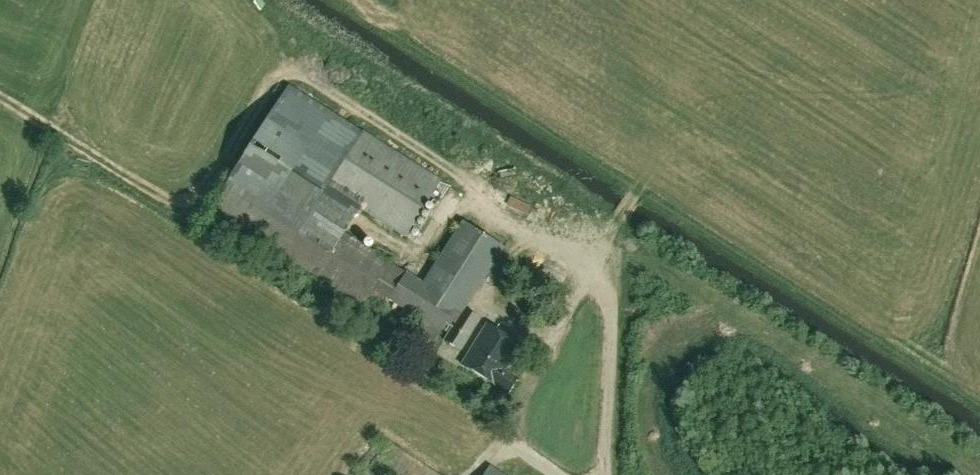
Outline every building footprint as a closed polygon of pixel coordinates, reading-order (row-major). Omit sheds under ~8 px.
[(287,85),(209,209),(360,305),(371,287),(389,298),(406,271),(308,209),(358,129),(287,85)] [(442,181),(363,131),(327,187),(406,237),(442,181)] [(504,250),(461,224),(424,283),(457,304),(460,298),(469,303),(504,250)] [(469,303),(460,298),(457,304),(424,283),(406,271),(389,298),(442,330),(447,323),(453,327),(445,340),(460,350),(480,319),(465,309),(469,303)] [(505,370),(521,344),(487,323),(462,365),(509,393),(518,378),(505,370)] [(490,466),(484,474),(503,474),(490,466)]
